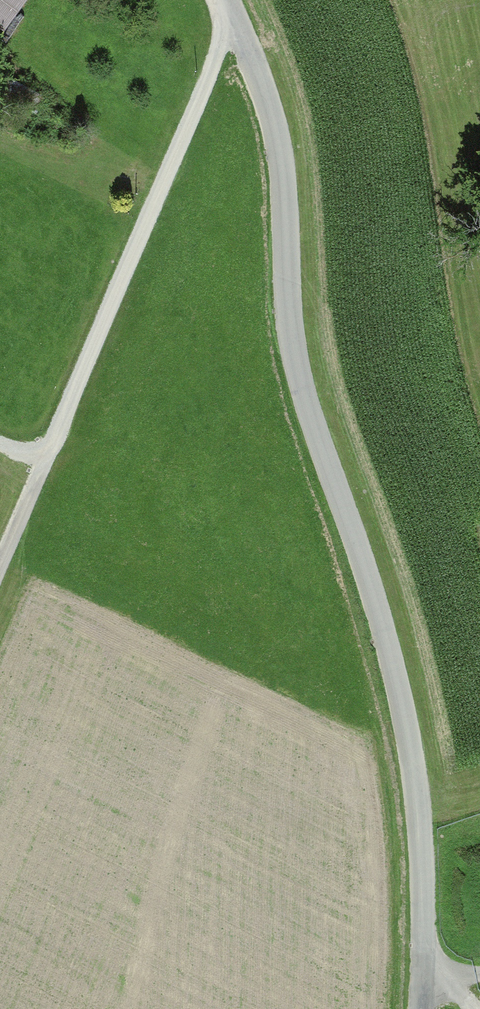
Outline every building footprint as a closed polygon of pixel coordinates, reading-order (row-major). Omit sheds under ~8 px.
[(32,0),(0,0),(0,25),(10,31),(32,0)]
